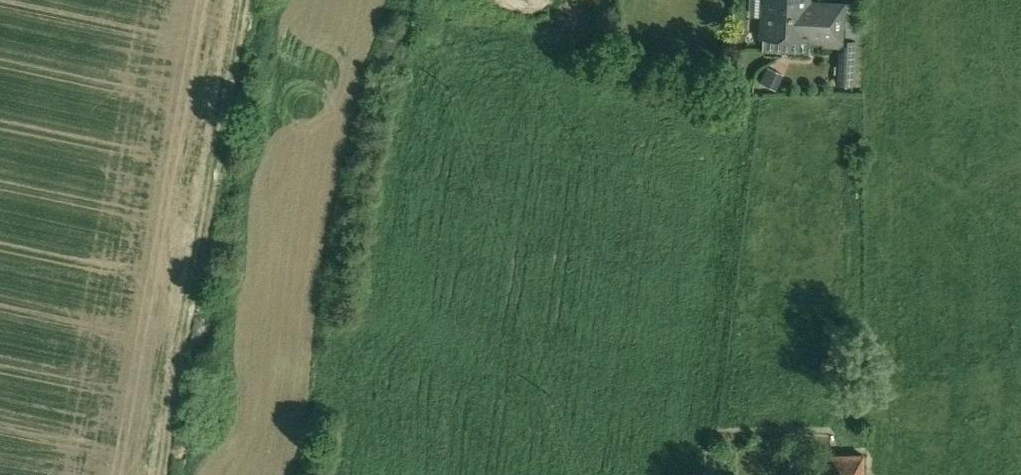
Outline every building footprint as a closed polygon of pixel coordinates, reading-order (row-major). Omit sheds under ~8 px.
[(760,12),(760,0),(751,0),(751,12),(760,12)] [(762,35),(841,39),(842,25),(843,4),(808,2),(808,0),(764,0),(762,35)] [(855,26),(857,3),(843,2),(843,4),(842,25),(855,26)] [(855,44),(840,43),(837,85),(852,86),(855,44)] [(782,75),(766,67),(759,82),(775,90),(782,75)] [(831,454),(831,474),(863,474),(863,454),(831,454)]
